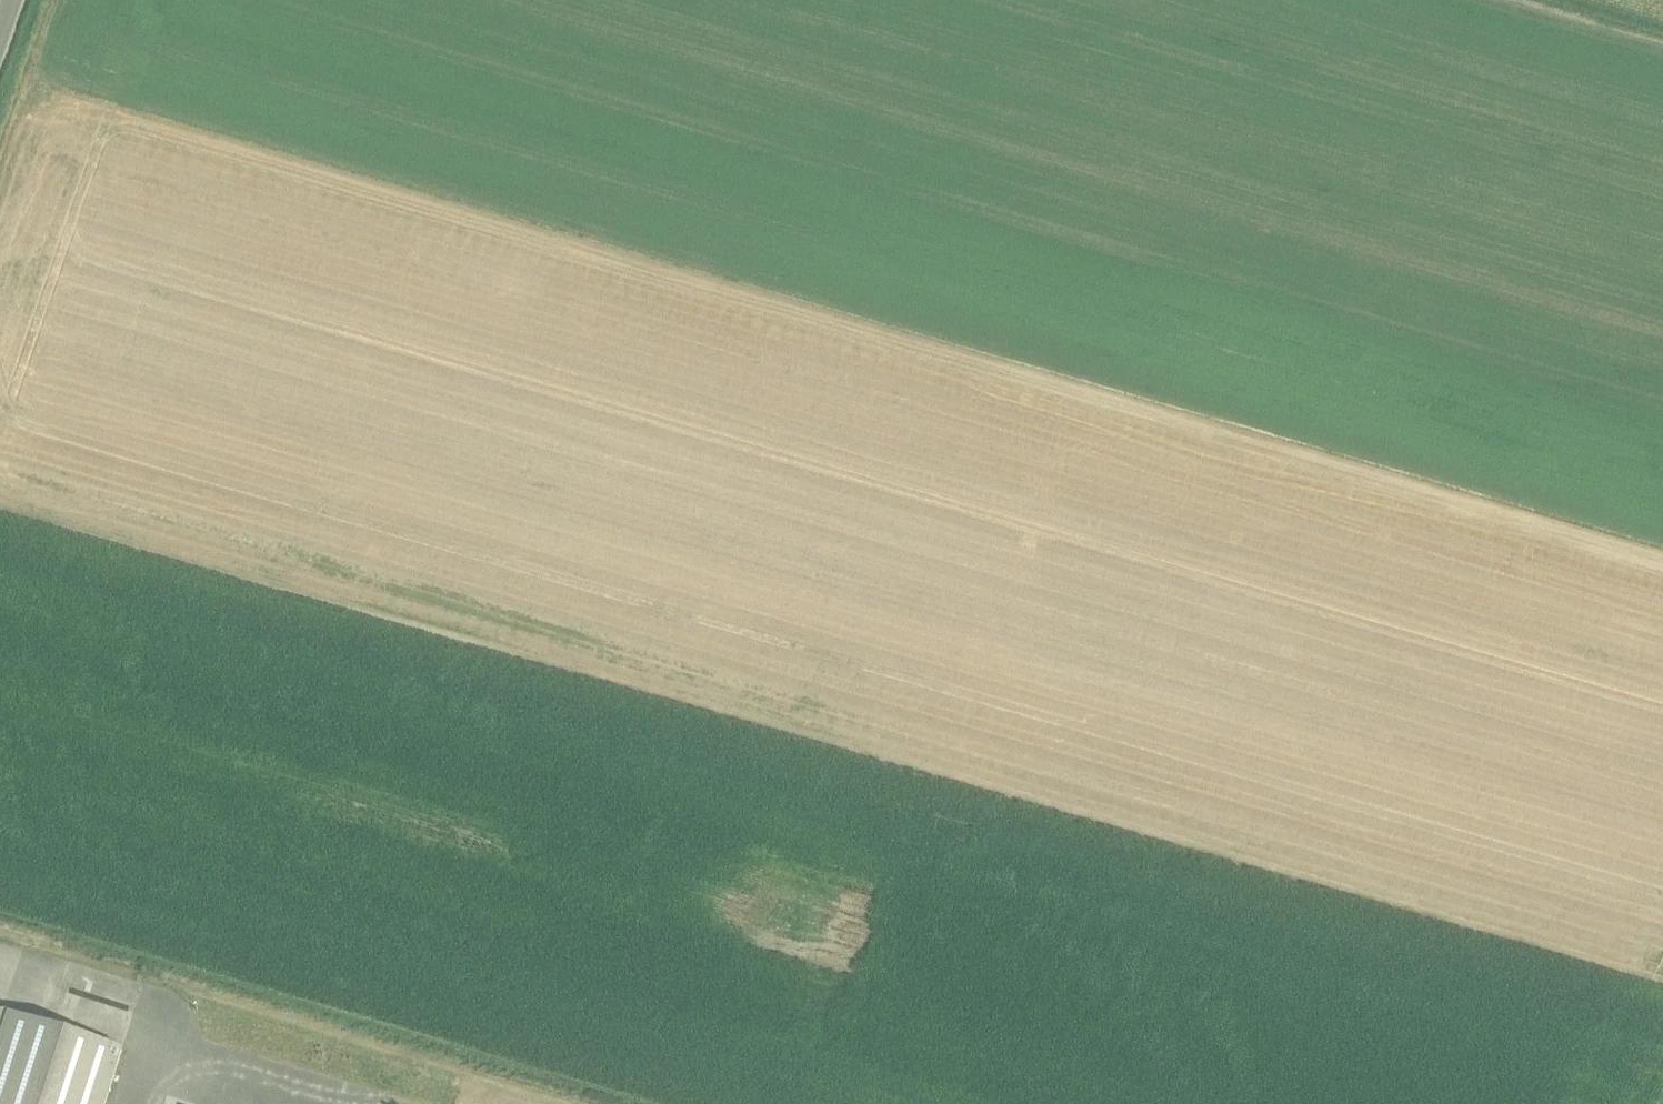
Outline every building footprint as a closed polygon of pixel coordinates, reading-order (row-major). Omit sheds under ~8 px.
[(117,1046),(3,1010),(0,1019),(0,1103),(99,1103),(117,1046)]
